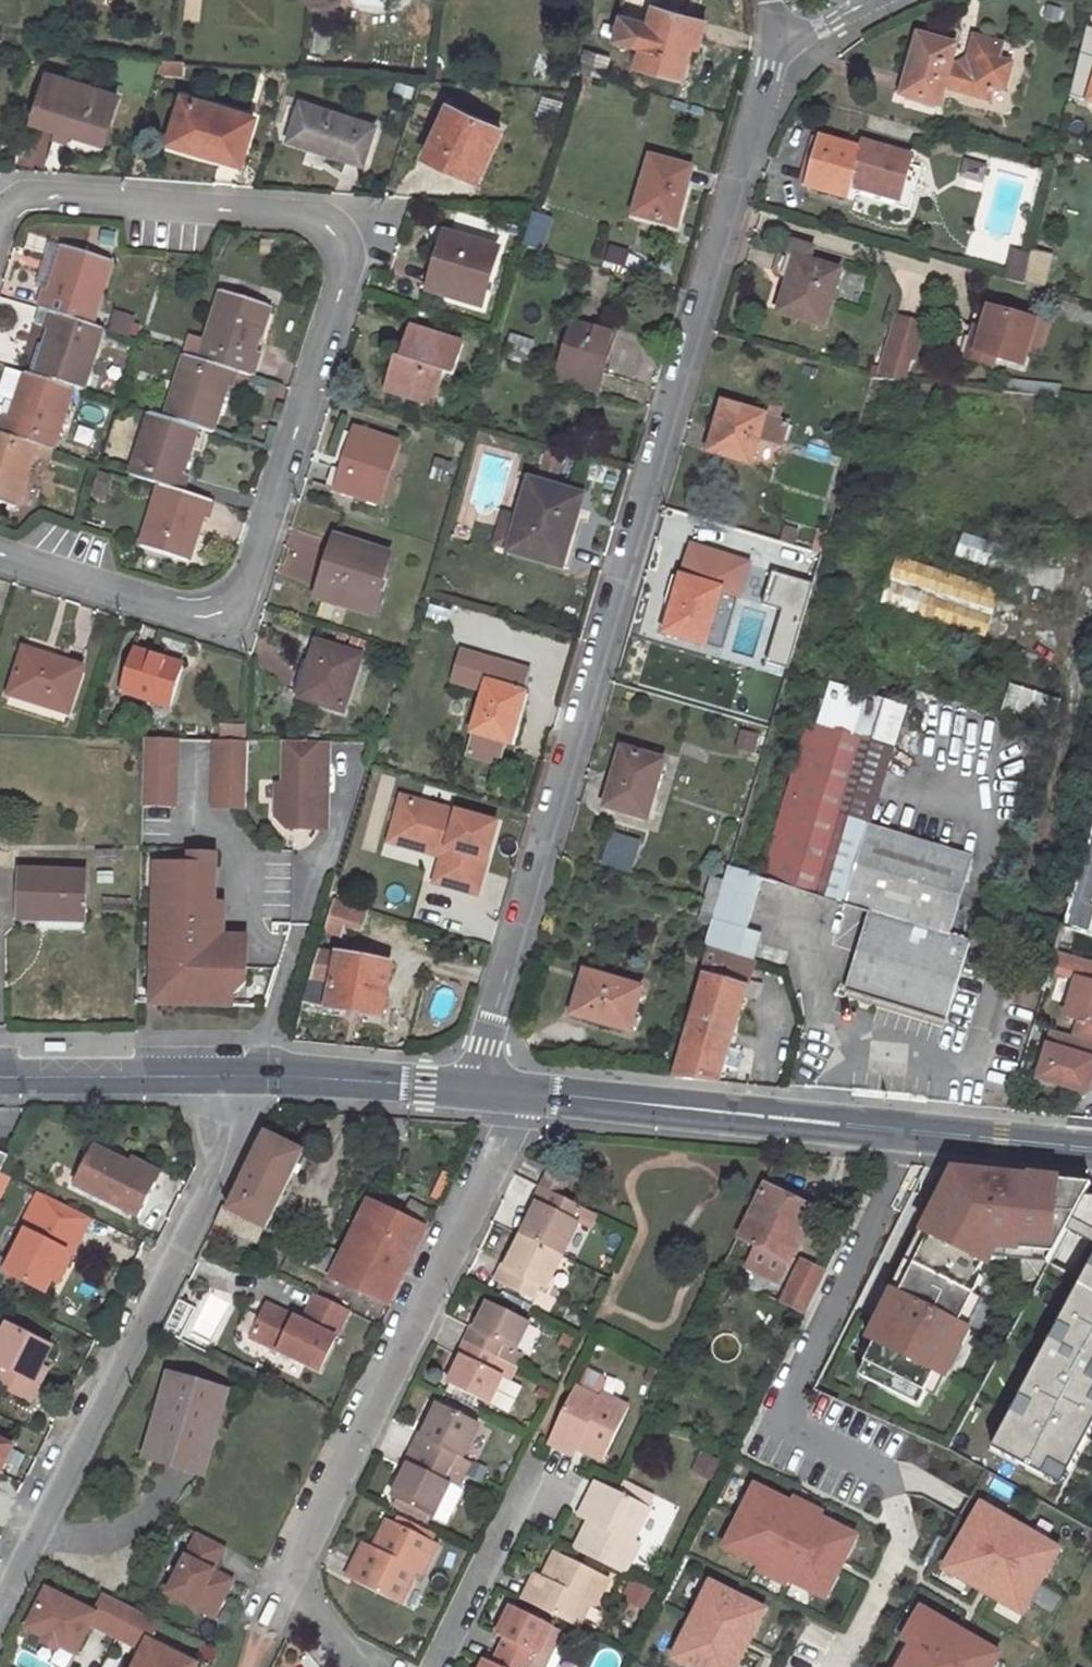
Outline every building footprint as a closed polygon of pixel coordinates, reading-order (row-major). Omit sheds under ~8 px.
[(637,64),(682,77),(692,46),(700,18),(655,6),(650,21),(621,14),(614,39),(642,47),(637,64)] [(697,48),(705,20),(700,18),(692,46),(697,48)] [(902,95),(940,105),(945,90),(991,101),(995,88),(1005,91),(1012,64),(999,61),(1004,45),(975,37),(969,60),(959,64),(952,63),(956,46),(918,35),(902,95)] [(54,134),(67,138),(72,125),(104,135),(117,95),(48,73),(33,119),(57,127),(54,134)] [(170,133),(204,145),(202,150),(238,162),(252,117),(183,94),(170,133)] [(372,126),(299,103),(288,139),(312,147),(314,140),(322,143),(320,150),(360,163),(372,126)] [(446,105),(423,156),(445,165),(450,156),(480,169),(499,127),(446,105)] [(167,143),(200,155),(202,150),(204,145),(170,133),(167,143)] [(808,186),(846,197),(851,179),(901,193),(912,155),(863,142),(860,149),(822,138),(808,186)] [(312,147),(320,150),(322,143),(314,140),(312,147)] [(445,165),(476,179),(480,169),(450,156),(445,165)] [(650,157),(634,214),(675,226),(687,187),(679,184),(684,166),(650,157)] [(687,187),(692,169),(684,166),(679,184),(687,187)] [(541,249),(550,215),(532,211),(522,243),(541,249)] [(449,234),(432,292),(480,307),(498,248),(449,234)] [(788,282),(782,303),(789,305),(786,316),(823,327),(841,270),(809,261),(812,248),(794,244),(791,255),(784,256),(781,258),(779,261),(778,264),(778,269),(779,274),(783,279),(788,282)] [(64,247),(48,295),(43,293),(38,309),(91,326),(111,262),(64,247)] [(1033,249),(1024,285),(1042,290),(1050,253),(1033,249)] [(222,291),(205,340),(194,337),(187,356),(236,372),(251,376),(257,357),(252,355),(268,306),(222,291)] [(782,303),(779,314),(786,316),(789,305),(782,303)] [(27,373),(74,388),(82,391),(102,330),(91,326),(38,309),(33,325),(48,329),(42,346),(36,344),(27,373)] [(968,356),(992,364),(995,357),(1023,365),(1035,322),(989,309),(983,330),(976,329),(968,356)] [(875,378),(885,379),(892,354),(910,359),(913,360),(923,325),(894,316),(875,378)] [(598,391),(606,361),(603,359),(611,333),(572,321),(555,378),(598,391)] [(402,352),(398,364),(393,362),(385,386),(434,402),(445,370),(453,373),(463,342),(410,326),(402,352)] [(508,346),(530,352),(533,341),(512,335),(508,346)] [(505,357),(526,363),(530,352),(508,346),(505,357)] [(397,351),(393,362),(398,364),(402,352),(397,351)] [(892,354),(885,379),(904,381),(910,359),(892,354)] [(211,433),(226,387),(231,388),(236,372),(187,356),(183,355),(163,417),(196,428),(211,433)] [(74,388),(27,373),(6,367),(0,386),(0,395),(14,401),(9,418),(4,417),(0,429),(0,434),(53,451),(74,388)] [(789,423),(724,405),(716,433),(723,435),(718,453),(752,463),(759,439),(782,445),(789,423)] [(147,412),(128,475),(160,485),(181,492),(186,475),(181,474),(196,428),(163,417),(147,412)] [(354,429),(343,463),(340,462),(332,486),(379,501),(397,442),(354,429)] [(716,433),(711,451),(718,453),(723,435),(716,433)] [(18,508),(34,457),(49,462),(53,451),(0,434),(0,502),(18,508)] [(530,480),(509,550),(556,565),(565,534),(571,536),(583,495),(530,480)] [(160,485),(140,546),(187,561),(202,515),(207,517),(212,501),(181,492),(160,485)] [(568,569),(578,537),(571,536),(565,534),(556,565),(568,569)] [(337,540),(320,594),(371,610),(388,555),(337,540)] [(924,596),(919,613),(989,635),(1003,588),(900,555),(890,586),(924,596)] [(790,666),(815,581),(772,568),(762,601),(785,607),(769,660),(790,666)] [(681,577),(665,633),(705,645),(720,590),(681,577)] [(344,710),(361,656),(318,642),(312,663),(314,664),(304,698),(344,710)] [(11,693),(69,712),(83,668),(25,650),(11,693)] [(463,650),(454,680),(486,689),(495,660),(463,650)] [(121,690),(170,706),(182,667),(134,651),(121,690)] [(524,692),(530,670),(495,660),(486,689),(474,732),(505,741),(511,743),(526,692),(524,692)] [(762,878),(844,904),(844,903),(872,912),(848,992),(946,1021),(970,943),(949,936),(973,859),(868,826),(891,749),(894,749),(906,708),(867,696),(854,737),(808,723),(762,878)] [(245,723),(221,723),(220,736),(245,737),(245,723)] [(505,741),(474,732),(467,753),(498,763),(505,741)] [(176,803),(178,737),(146,736),(143,802),(176,803)] [(246,805),(249,738),(216,737),(213,804),(246,805)] [(329,793),(330,739),(286,738),(285,781),(278,781),(278,815),(288,826),(321,826),(321,793),(329,793)] [(623,749),(611,789),(618,791),(614,809),(647,819),(664,760),(623,749)] [(611,789),(606,806),(614,809),(618,791),(611,789)] [(329,793),(321,793),(321,826),(328,826),(329,793)] [(397,793),(387,845),(439,855),(433,885),(487,895),(502,813),(397,793)] [(632,873),(642,840),(612,831),(602,864),(632,873)] [(1064,927),(1063,930),(1091,938),(1091,834),(1064,927)] [(216,854),(192,853),(192,864),(216,865),(216,854)] [(215,903),(216,865),(192,864),(157,863),(153,985),(210,987),(210,993),(233,993),(246,982),(247,937),(223,936),(224,904),(215,903)] [(704,979),(676,1078),(720,1082),(725,1067),(730,1049),(762,939),(745,933),(762,878),(729,868),(725,882),(719,903),(713,924),(697,977),(704,979)] [(37,929),(84,930),(86,874),(21,872),(19,919),(38,920),(37,929)] [(719,903),(725,882),(713,878),(706,900),(719,903)] [(706,900),(700,920),(713,924),(719,903),(706,900)] [(367,910),(335,901),(325,933),(342,937),(345,927),(361,931),(367,910)] [(332,982),(338,956),(319,953),(310,979),(332,982)] [(382,1018),(391,965),(338,956),(332,982),(310,979),(303,1005),(382,1018)] [(604,978),(585,973),(581,986),(600,992),(604,978)] [(573,1014),(629,1031),(642,989),(604,978),(600,992),(581,986),(573,1014)] [(1075,1038),(1091,1043),(1091,984),(1078,979),(1066,1018),(1080,1022),(1075,1038)] [(232,1005),(233,993),(210,993),(210,987),(153,985),(152,1002),(232,1005)] [(1053,1031),(1038,1079),(1086,1094),(1087,1090),(1091,1075),(1091,1043),(1075,1038),(1053,1031)] [(69,1041),(48,1042),(49,1053),(69,1052),(69,1041)] [(725,1067),(739,1070),(744,1053),(730,1049),(725,1067)] [(279,1141),(286,1126),(274,1121),(267,1135),(279,1141)] [(267,1135),(230,1208),(228,1211),(264,1229),(302,1152),(279,1141),(267,1135)] [(74,1186),(138,1218),(155,1184),(128,1169),(129,1165),(94,1148),(74,1186)] [(160,1174),(132,1160),(129,1165),(128,1169),(155,1184),(160,1174)] [(567,1178),(547,1168),(539,1186),(559,1196),(567,1178)] [(1024,1251),(1053,1254),(1063,1235),(1091,1183),(951,1169),(948,1198),(939,1217),(932,1213),(922,1233),(929,1237),(900,1295),(893,1291),(877,1322),(884,1326),(887,1328),(880,1343),(876,1341),(859,1374),(918,1404),(925,1390),(937,1366),(942,1369),(954,1345),(961,1348),(970,1329),(959,1324),(974,1295),(982,1278),(978,1276),(987,1257),(992,1248),(1006,1249),(1005,1256),(1023,1258),(1024,1251)] [(538,1203),(531,1216),(521,1237),(562,1256),(578,1223),(589,1229),(596,1215),(559,1196),(539,1186),(532,1200),(538,1203)] [(789,1261),(813,1211),(764,1187),(740,1236),(757,1245),(747,1266),(775,1281),(786,1260),(789,1261)] [(387,1305),(425,1228),(421,1225),(429,1209),(410,1200),(402,1217),(369,1200),(341,1257),(331,1278),(387,1305)] [(526,1213),(531,1216),(538,1203),(532,1200),(526,1213)] [(226,1227),(258,1243),(264,1229),(228,1211),(230,1208),(224,1206),(216,1222),(226,1227)] [(52,1280),(66,1253),(71,1255),(80,1237),(29,1212),(21,1230),(25,1232),(6,1272),(46,1293),(52,1280)] [(216,1222),(208,1238),(207,1238),(218,1244),(226,1227),(216,1222)] [(272,1250),(331,1278),(341,1257),(283,1229),(272,1250)] [(922,1233),(920,1232),(891,1290),(893,1291),(900,1295),(929,1237),(922,1233)] [(512,1255),(505,1268),(500,1265),(494,1278),(534,1299),(541,1286),(546,1289),(562,1256),(521,1237),(512,1255)] [(987,1257),(1005,1259),(1005,1256),(1006,1249),(992,1248),(987,1257)] [(1023,1258),(1023,1260),(1048,1263),(1053,1254),(1024,1251),(1023,1258)] [(506,1252),(500,1265),(505,1268),(512,1255),(506,1252)] [(57,1282),(71,1255),(66,1253),(52,1280),(57,1282)] [(1091,1452),(1091,1259),(988,1452),(1071,1493),(1091,1452)] [(819,1282),(797,1271),(781,1303),(777,1310),(800,1321),(803,1314),(819,1282)] [(985,1300),(974,1295),(959,1324),(970,1329),(985,1300)] [(252,1340),(321,1374),(351,1315),(318,1298),(305,1324),(269,1307),(252,1340)] [(482,1315),(475,1329),(470,1326),(463,1341),(468,1343),(496,1357),(501,1345),(515,1351),(529,1322),(489,1302),(482,1315)] [(477,1313),(470,1326),(475,1329),(482,1315),(477,1313)] [(877,1322),(869,1338),(876,1341),(880,1343),(887,1328),(884,1326),(877,1322)] [(40,1366),(50,1347),(6,1324),(0,1336),(0,1386),(29,1401),(37,1385),(33,1382),(40,1366)] [(448,1384),(488,1405),(502,1377),(489,1371),(496,1357),(468,1343),(463,1341),(456,1355),(461,1358),(454,1371),(448,1384)] [(948,1372),(961,1348),(954,1345),(942,1369),(948,1372)] [(456,1355),(449,1368),(454,1371),(461,1358),(456,1355)] [(502,1377),(506,1369),(513,1372),(516,1367),(496,1357),(489,1371),(502,1377)] [(37,1385),(45,1369),(40,1366),(33,1382),(37,1385)] [(942,1369),(937,1366),(925,1390),(930,1393),(942,1369)] [(151,1438),(209,1453),(227,1390),(169,1375),(151,1438)] [(501,1412),(515,1384),(502,1377),(488,1405),(501,1412)] [(575,1387),(547,1442),(573,1455),(577,1447),(580,1443),(586,1446),(583,1451),(602,1460),(629,1408),(600,1393),(598,1398),(575,1387)] [(416,1449),(456,1470),(465,1474),(471,1461),(463,1457),(479,1424),(438,1404),(429,1423),(422,1437),(417,1434),(411,1447),(416,1449)] [(422,1437),(429,1423),(424,1421),(417,1434),(422,1437)] [(0,1432),(0,1489),(22,1443),(0,1432)] [(145,1457),(203,1473),(209,1453),(151,1438),(145,1457)] [(408,1465),(401,1478),(392,1498),(396,1500),(427,1516),(433,1519),(449,1485),(458,1489),(465,1474),(456,1470),(416,1449),(411,1447),(403,1462),(408,1465)] [(401,1478),(408,1465),(403,1462),(397,1475),(401,1478)] [(867,1531),(760,1481),(727,1550),(834,1600),(867,1531)] [(616,1494),(647,1509),(652,1498),(622,1482),(616,1494)] [(587,1524),(574,1550),(624,1574),(639,1542),(632,1539),(647,1509),(616,1494),(596,1483),(581,1511),(591,1516),(587,1524)] [(445,1525),(462,1492),(458,1489),(449,1485),(433,1519),(445,1525)] [(1071,1545),(988,1497),(945,1570),(1028,1619),(1071,1545)] [(393,1505),(424,1522),(427,1516),(396,1500),(393,1505)] [(577,1518),(587,1524),(591,1516),(581,1511),(577,1518)] [(347,1577),(399,1604),(416,1574),(421,1576),(437,1545),(388,1519),(374,1546),(370,1555),(360,1550),(347,1577)] [(224,1547),(198,1534),(168,1593),(213,1615),(231,1580),(212,1571),(224,1547)] [(364,1542),(360,1550),(370,1555),(374,1546),(364,1542)] [(577,1626),(589,1604),(594,1606),(608,1578),(553,1552),(544,1570),(550,1573),(546,1580),(541,1577),(533,1572),(520,1598),(577,1626)] [(544,1570),(541,1577),(546,1580),(550,1573),(544,1570)] [(713,1578),(674,1658),(692,1666),(745,1666),(774,1608),(713,1578)] [(131,1607),(104,1594),(94,1613),(47,1590),(27,1628),(44,1637),(59,1644),(76,1653),(91,1623),(118,1637),(131,1607)] [(927,1599),(887,1666),(1000,1666),(1011,1648),(927,1599)] [(497,1649),(531,1665),(550,1626),(515,1608),(510,1606),(496,1636),(502,1639),(497,1649)] [(131,1607),(118,1637),(145,1650),(135,1666),(195,1666),(197,1664),(149,1640),(159,1621),(131,1607)] [(560,1630),(550,1626),(531,1665),(534,1666),(543,1666),(560,1630)] [(44,1637),(42,1642),(57,1649),(59,1644),(44,1637)] [(497,1649),(491,1662),(484,1659),(480,1666),(530,1666),(531,1665),(497,1649)]
